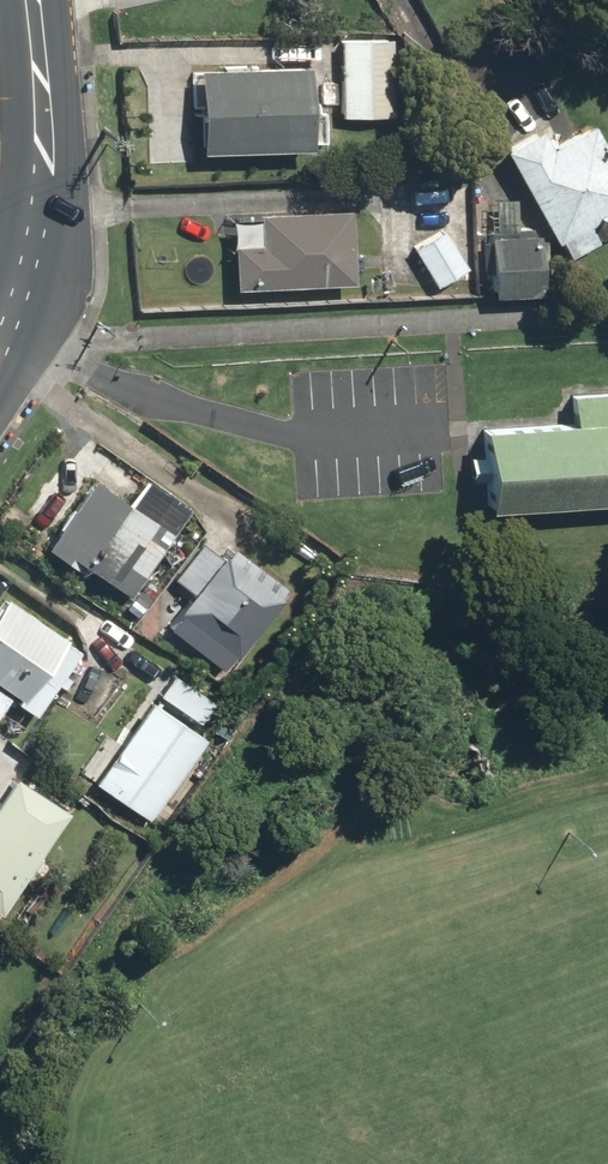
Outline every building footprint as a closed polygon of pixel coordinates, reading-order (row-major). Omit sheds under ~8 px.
[(387,40),(332,40),(332,118),(387,118),(387,40)] [(302,68),(188,74),(191,153),(305,148),(302,68)] [(607,213),(607,156),(588,123),(545,149),(534,131),(494,155),(560,263),(587,246),(578,232),(607,213)] [(532,244),(531,228),(510,229),(510,202),(481,202),(482,298),(541,297),(541,244),(532,244)] [(221,218),(227,291),(349,281),(343,208),(221,218)] [(435,225),(403,249),(432,288),(464,264),(435,225)] [(468,428),(474,511),(607,501),(607,391),(564,395),(566,421),(468,428)] [(65,563),(123,602),(157,550),(139,538),(150,522),(82,477),(34,550),(62,568),(65,563)] [(219,676),(281,590),(197,530),(162,579),(180,593),(153,629),(219,676)] [(3,593),(0,596),(0,705),(4,701),(27,720),(80,657),(3,593)] [(99,740),(75,772),(141,822),(221,716),(166,674),(110,748),(99,740)] [(63,816),(6,774),(0,782),(0,903),(63,816)]
